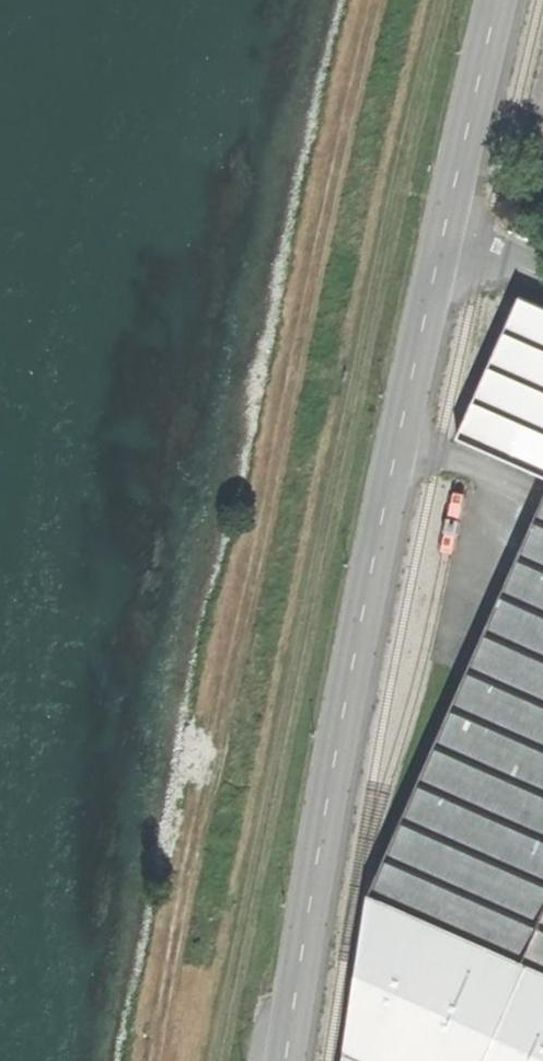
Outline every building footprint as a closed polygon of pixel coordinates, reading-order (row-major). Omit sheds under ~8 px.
[(521,290),(458,434),(542,471),(542,300),(521,290)] [(370,891),(542,967),(542,498),(370,891)] [(347,1060),(542,1060),(542,967),(370,891),(347,1060)]
